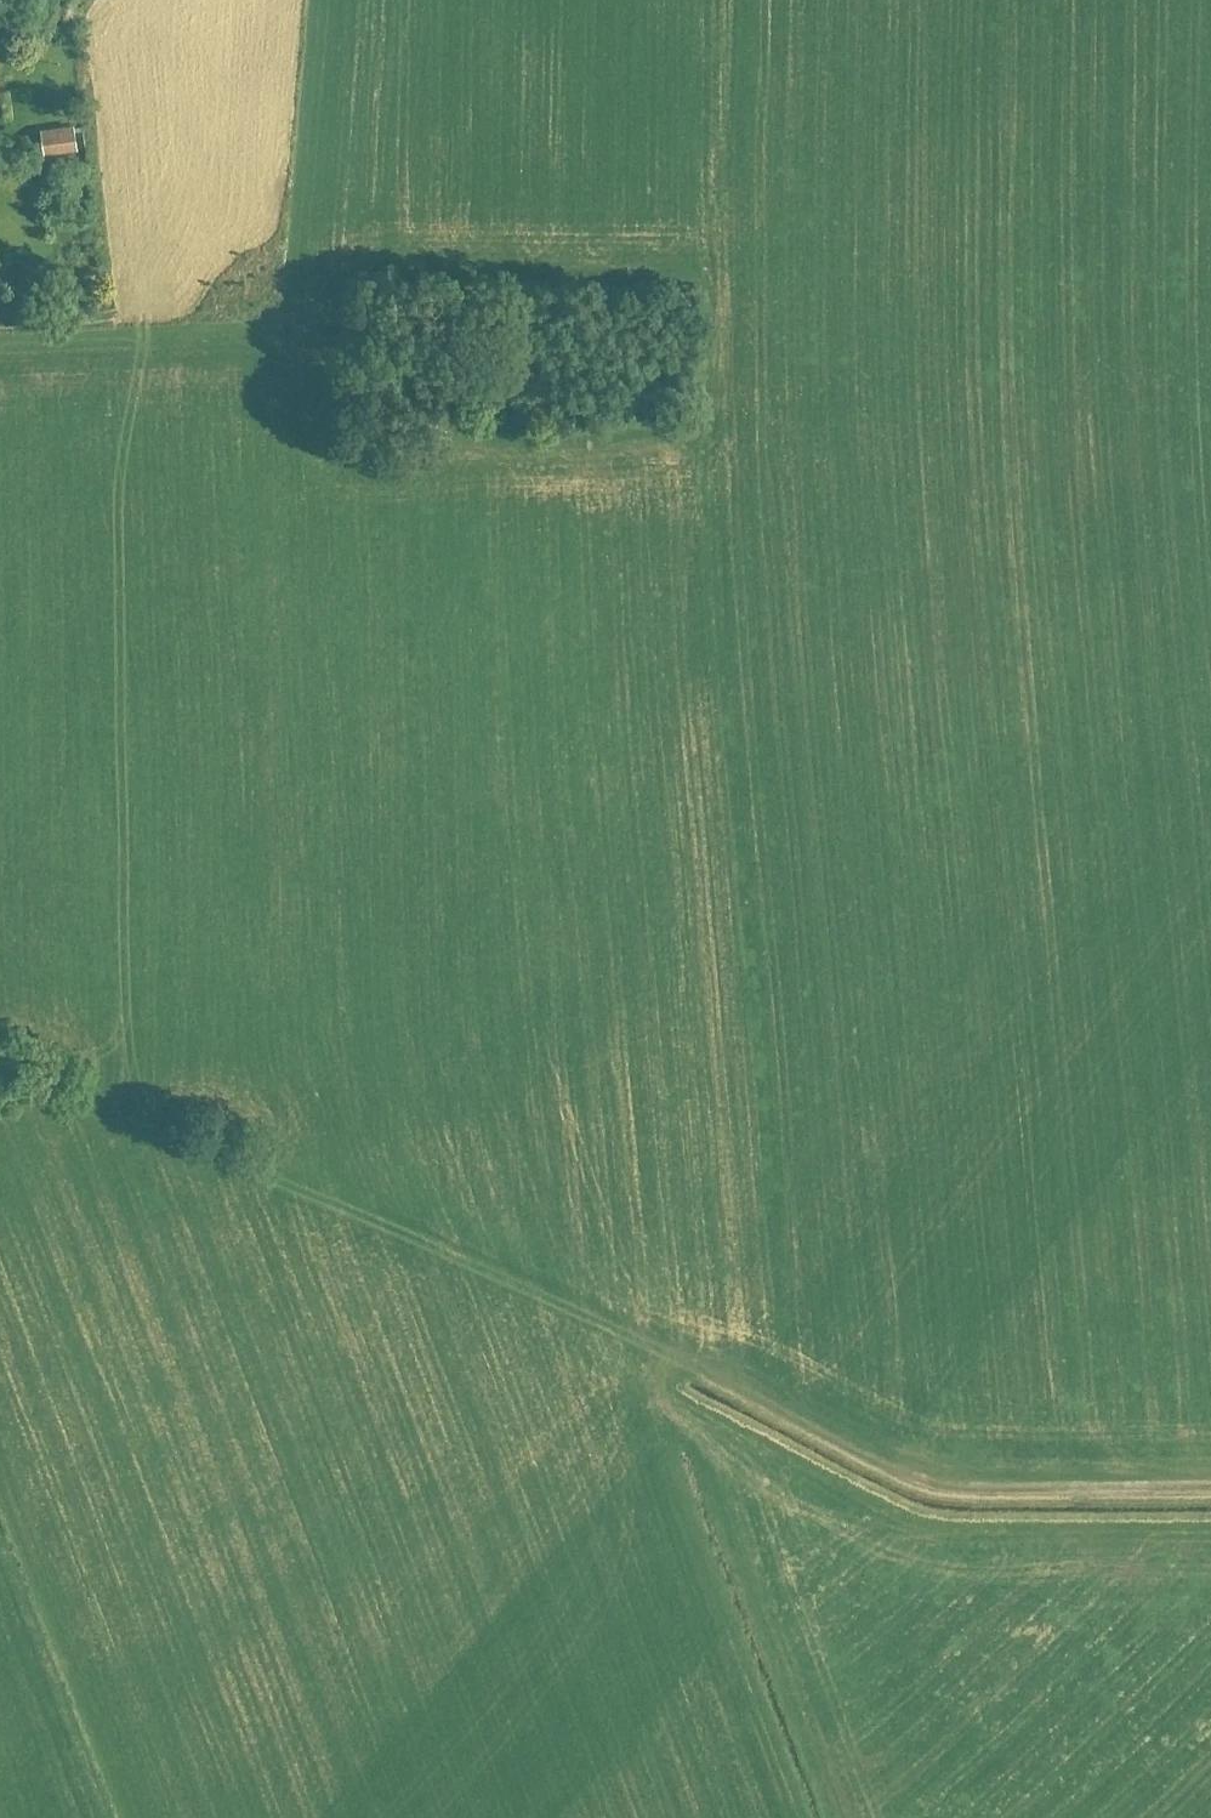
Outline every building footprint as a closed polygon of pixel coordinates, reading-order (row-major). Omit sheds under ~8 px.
[(40,133),(43,153),(75,149),(72,129),(40,133)]
